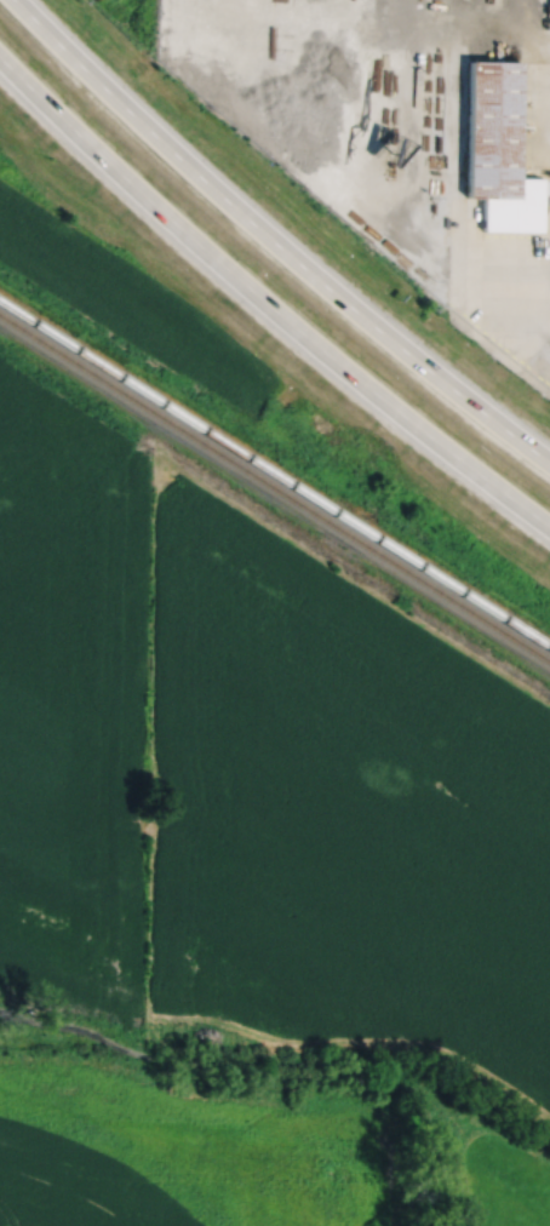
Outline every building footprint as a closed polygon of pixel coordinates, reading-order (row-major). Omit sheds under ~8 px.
[(466,62),(464,201),(482,201),(481,233),(540,234),(542,181),(516,181),(519,62),(466,62)]
